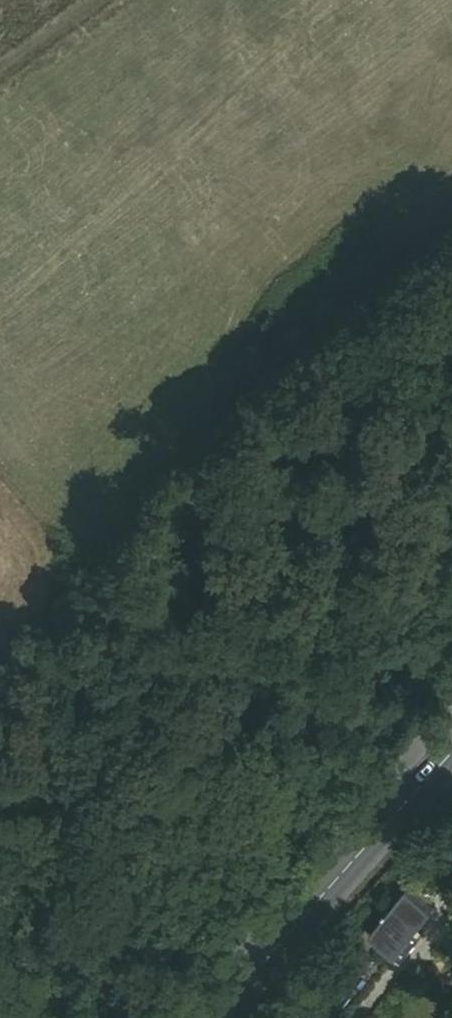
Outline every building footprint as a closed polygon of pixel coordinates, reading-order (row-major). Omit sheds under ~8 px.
[(406,960),(425,936),(423,934),(427,928),(423,925),(436,909),(411,888),(374,933),(406,960)]
